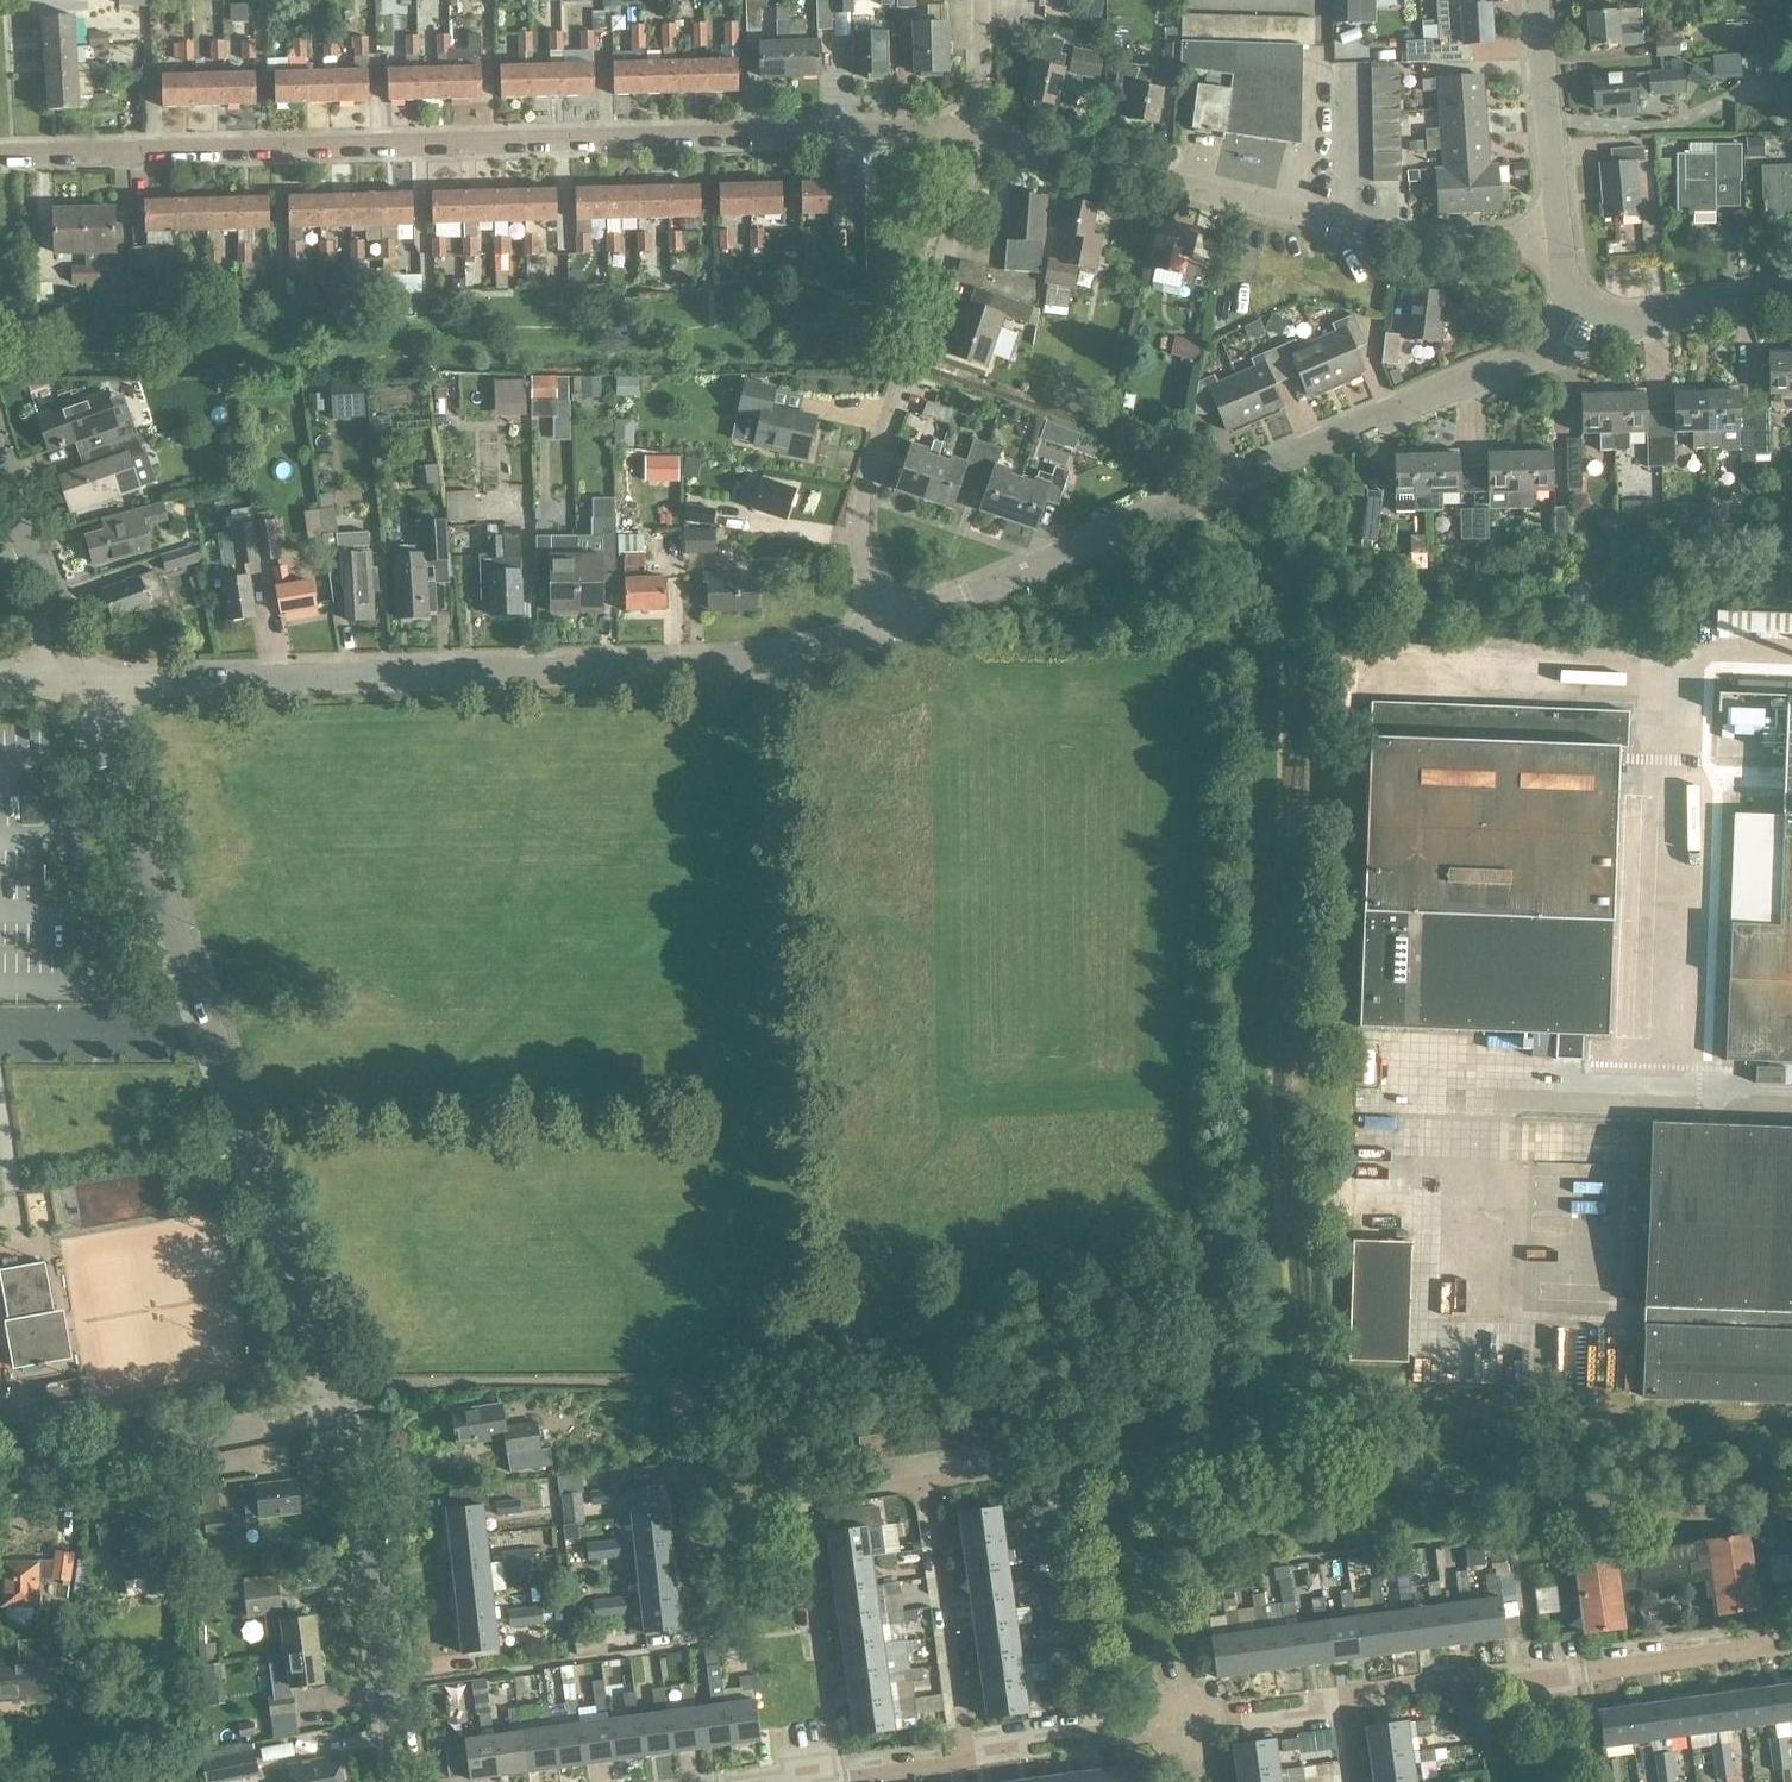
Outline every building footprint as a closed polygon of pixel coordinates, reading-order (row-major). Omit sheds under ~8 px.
[(443,16),(444,0),(417,0),(416,30),(433,31),(433,16),(443,16)] [(760,0),(746,0),(747,32),(761,31),(760,0)] [(818,30),(832,29),(832,0),(817,0),(818,30)] [(833,12),(853,12),(853,0),(833,0),(833,12)] [(898,8),(916,7),(916,0),(897,0),(898,8)] [(1079,20),(1100,24),(1105,0),(1083,0),(1079,20)] [(1357,22),(1357,0),(1336,0),(1336,22),(1357,22)] [(1430,63),(1467,60),(1466,44),(1492,42),(1489,4),(1475,5),(1475,0),(1450,0),(1437,1),(1440,44),(1429,45),(1429,46),(1419,46),(1418,43),(1393,42),(1393,63),(1430,63)] [(929,25),(913,25),(914,72),(920,72),(921,76),(943,76),(943,71),(949,71),(947,5),(928,5),(929,25)] [(1618,10),(1588,12),(1590,46),(1644,42),(1642,23),(1642,24),(1640,8),(1622,9),(1621,7),(1618,7),(1618,10)] [(834,33),(846,33),(845,13),(833,14),(834,33)] [(43,16),(45,47),(76,46),(74,14),(43,16)] [(1198,86),(1191,129),(1225,134),(1287,143),(1300,145),(1303,45),(1315,46),(1316,18),(1182,14),(1181,68),(1232,76),(1230,91),(1198,86)] [(115,17),(114,29),(134,31),(135,18),(115,17)] [(1644,19),(1645,36),(1668,35),(1667,18),(1644,19)] [(777,36),(760,37),(761,76),(790,75),(789,43),(788,20),(776,21),(777,36)] [(806,36),(805,20),(788,20),(789,43),(790,75),(821,74),(820,42),(804,42),(803,36),(806,36)] [(706,46),(706,22),(694,23),(695,46),(706,46)] [(737,22),(725,22),(726,45),(726,46),(738,45),(737,22)] [(675,23),(663,23),(664,47),(675,47),(675,46),(675,23)] [(634,48),(645,47),(644,24),(633,25),(634,48)] [(1165,43),(1180,44),(1181,29),(1165,29),(1165,43)] [(594,30),(582,31),(583,48),(583,49),(594,49),(594,48),(594,30)] [(563,31),(551,31),(552,50),(563,50),(564,50),(563,31)] [(883,73),(888,72),(887,31),(854,32),(855,73),(869,73),(869,79),(883,78),(883,73)] [(532,32),(520,32),(521,49),(521,51),(532,50),(532,32)] [(109,45),(108,33),(90,34),(91,46),(109,45)] [(449,53),(451,53),(451,50),(451,35),(439,35),(439,53),(449,53)] [(368,36),(357,37),(358,55),(369,55),(368,36)] [(419,54),(420,54),(420,36),(408,36),(409,52),(409,54),(419,54)] [(1062,70),(1065,55),(1060,54),(1063,40),(1043,36),(1037,64),(1035,64),(1028,100),(1056,105),(1063,70),(1062,70)] [(1680,54),(1679,38),(1655,41),(1657,56),(1680,54)] [(244,57),(256,57),(256,39),(244,39),(244,57)] [(306,39),(294,40),(294,57),(306,57),(306,39)] [(337,39),(325,39),(326,56),(338,56),(337,39)] [(212,40),(212,59),(224,59),(224,40),(212,40)] [(193,59),(193,41),(182,41),(182,59),(193,59)] [(1164,74),(1180,74),(1180,44),(1165,43),(1164,74)] [(722,46),(722,60),(707,60),(708,92),(739,91),(738,60),(739,60),(739,45),(738,45),(726,46),(726,45),(725,45),(725,46),(722,46)] [(78,77),(93,76),(92,65),(77,66),(76,46),(45,47),(47,79),(78,77)] [(111,62),(137,62),(137,46),(112,46),(111,62)] [(645,62),(646,94),(677,93),(676,61),(676,46),(675,46),(675,47),(664,47),(663,47),(663,61),(645,62)] [(563,64),(564,96),(595,95),(594,63),(596,63),(595,48),(594,48),(594,49),(583,49),(583,48),(580,48),(580,50),(578,50),(578,64),(563,64)] [(532,65),(532,50),(521,51),(521,49),(519,49),(519,65),(501,66),(502,97),(533,97),(532,65)] [(1103,55),(1075,49),(1070,72),(1098,78),(1103,55)] [(481,66),(481,52),(471,52),(471,50),(451,50),(451,53),(449,53),(450,67),(451,99),(482,98),(481,66)] [(551,50),(551,64),(532,65),(533,97),(564,96),(563,64),(563,50),(552,50),(551,50)] [(419,68),(419,54),(409,54),(409,52),(406,52),(407,69),(388,69),(389,101),(420,100),(419,68)] [(369,69),(369,55),(358,55),(356,55),(356,57),(354,57),(355,70),(338,70),(339,101),(370,101),(369,69)] [(292,71),(275,72),(276,103),(307,102),(307,71),(306,57),(294,57),(292,57),(292,71)] [(1499,57),(1479,60),(1480,72),(1501,69),(1499,57)] [(708,92),(707,60),(676,61),(677,93),(708,92)] [(614,94),(646,94),(645,62),(614,63),(614,94)] [(1158,123),(1163,90),(1150,88),(1154,68),(1120,62),(1116,86),(1122,87),(1120,97),(1132,100),(1129,118),(1158,123)] [(110,64),(92,65),(93,76),(93,77),(111,76),(110,64)] [(450,67),(419,68),(420,100),(451,99),(450,67)] [(1371,68),(1371,82),(1399,81),(1399,67),(1371,68)] [(1683,69),(1648,72),(1648,73),(1634,74),(1634,73),(1593,77),(1595,109),(1621,107),(1622,119),(1637,118),(1636,106),(1635,97),(1685,93),(1683,69)] [(325,70),(307,71),(307,102),(339,101),(338,70),(325,70)] [(256,72),(225,73),(226,105),(257,104),(256,72)] [(195,105),(226,105),(225,73),(194,74),(195,105)] [(195,105),(194,74),(162,75),(163,106),(195,105)] [(1438,90),(1439,108),(1485,104),(1483,75),(1421,80),(1422,91),(1438,90)] [(95,108),(94,108),(94,97),(93,97),(93,95),(79,96),(78,77),(47,79),(49,110),(80,108),(80,109),(95,108)] [(1399,95),(1399,81),(1371,82),(1371,96),(1399,95)] [(112,95),(94,96),(94,97),(94,108),(95,108),(113,107),(112,95)] [(1371,96),(1372,110),(1400,110),(1399,95),(1371,96)] [(1487,135),(1485,104),(1439,108),(1440,128),(1425,129),(1426,139),(1487,135)] [(1400,124),(1400,110),(1372,110),(1372,125),(1400,124)] [(1400,138),(1400,124),(1372,125),(1372,139),(1400,138)] [(1490,165),(1487,135),(1426,139),(1426,151),(1442,150),(1443,168),(1468,167),(1490,165)] [(1401,153),(1400,138),(1372,139),(1373,153),(1401,153)] [(1676,154),(1677,212),(1714,212),(1714,181),(1740,180),(1740,144),(1714,145),(1714,154),(1676,154)] [(1603,218),(1640,215),(1635,162),(1644,161),(1643,147),(1610,149),(1612,163),(1599,164),(1603,218)] [(1373,153),(1373,167),(1401,167),(1401,153),(1373,153)] [(1490,165),(1468,167),(1470,212),(1500,210),(1499,201),(1508,200),(1507,183),(1498,183),(1497,164),(1490,165)] [(1763,211),(1791,210),(1791,165),(1761,166),(1763,211)] [(1401,181),(1401,167),(1373,167),(1373,182),(1401,181)] [(1438,205),(1439,214),(1470,212),(1468,167),(1443,168),(1436,169),(1437,187),(1428,188),(1429,206),(1438,205)] [(1407,171),(1408,182),(1419,181),(1419,170),(1407,171)] [(865,181),(833,182),(834,214),(866,213),(865,181)] [(834,214),(833,182),(802,183),(803,215),(834,214)] [(752,216),(752,184),(720,185),(721,217),(752,216)] [(783,184),(752,184),(752,216),(784,215),(783,184)] [(670,218),(701,217),(701,186),(670,187),(670,218)] [(638,187),(607,188),(608,220),(639,219),(638,187)] [(670,218),(670,187),(638,187),(639,219),(670,218)] [(608,220),(607,188),(576,189),(577,220),(608,220)] [(541,237),(541,221),(558,221),(557,189),(526,190),(528,255),(539,254),(539,237),(541,237)] [(528,255),(526,190),(495,191),(496,223),(526,222),(527,255),(528,255)] [(495,191),(464,192),(465,224),(465,238),(466,257),(478,256),(477,238),(479,238),(478,223),(496,223),(495,191)] [(465,224),(464,192),(432,193),(433,225),(465,224)] [(382,194),(384,240),(396,240),(396,241),(398,241),(397,225),(414,225),(413,193),(382,194)] [(382,194),(351,195),(352,226),(366,226),(367,242),(384,241),(384,240),(382,194)] [(351,195),(320,196),(321,227),(352,226),(351,195)] [(1012,195),(1006,270),(1041,273),(1043,253),(1042,253),(1046,198),(1012,195)] [(320,196),(289,197),(290,228),(289,228),(290,244),(291,244),(291,243),(303,243),(302,228),(321,227),(320,196)] [(271,228),(270,197),(239,198),(240,229),(240,243),(251,243),(251,244),(255,244),(254,229),(271,228)] [(240,229),(239,198),(207,199),(208,230),(240,229)] [(176,200),(177,231),(208,230),(207,199),(176,200)] [(177,231),(176,200),(145,201),(146,232),(177,231)] [(1046,283),(1074,288),(1078,266),(1097,269),(1103,238),(1091,236),(1096,207),(1067,202),(1062,233),(1068,234),(1063,263),(1050,261),(1046,283)] [(115,252),(114,209),(85,210),(86,252),(87,266),(99,266),(99,252),(115,252)] [(86,252),(85,210),(55,210),(56,253),(86,252)] [(1197,230),(1160,222),(1149,269),(1163,273),(1164,270),(1184,274),(1183,282),(1202,287),(1208,259),(1191,255),(1197,230)] [(835,247),(847,247),(846,228),(835,228),(835,247)] [(1647,243),(1658,242),(1657,228),(1646,228),(1647,243)] [(815,229),(804,229),(804,248),(816,248),(815,229)] [(764,230),(753,231),(753,249),(765,249),(764,230)] [(734,250),(733,231),(721,231),(721,250),(734,250)] [(639,233),(640,252),(651,252),(651,233),(639,233)] [(670,233),(671,251),(682,251),(682,233),(670,233)] [(609,234),(609,253),(621,253),(620,234),(609,234)] [(589,235),(578,236),(578,254),(590,253),(589,235)] [(497,237),(497,256),(508,255),(508,237),(497,237)] [(435,258),(447,257),(446,238),(434,239),(435,258)] [(396,240),(384,240),(384,241),(385,259),(396,258),(396,241),(396,240)] [(353,260),(365,259),(365,241),(353,242),(353,260)] [(323,261),(335,260),(334,242),(322,243),(323,261)] [(251,243),(240,243),(241,262),(252,262),(251,244),(251,243)] [(303,243),(291,243),(291,244),(292,261),(304,261),(303,243)] [(209,244),(210,263),(221,263),(221,244),(209,244)] [(148,265),(159,265),(159,245),(134,246),(135,270),(148,270),(148,265)] [(178,245),(179,264),(190,264),(189,245),(178,245)] [(385,259),(385,278),(397,277),(396,258),(385,259)] [(982,288),(988,268),(962,262),(958,280),(982,288)] [(87,282),(87,266),(74,267),(74,282),(87,282)] [(99,266),(87,266),(87,282),(100,281),(100,266),(99,266)] [(582,272),(567,273),(568,287),(583,287),(582,272)] [(568,287),(567,273),(550,273),(550,288),(568,287)] [(390,296),(421,294),(421,276),(397,277),(385,278),(386,296),(390,296)] [(324,300),(345,300),(345,287),(323,288),(324,300)] [(1445,293),(1410,289),(1404,337),(1439,341),(1445,293)] [(987,367),(1005,316),(1029,324),(1034,308),(994,294),(988,309),(965,301),(947,353),(987,367)] [(1331,324),(1335,332),(1317,340),(1336,383),(1348,378),(1350,382),(1362,376),(1360,372),(1364,371),(1354,349),(1367,343),(1354,314),(1331,324)] [(1382,362),(1397,364),(1401,335),(1385,333),(1382,362)] [(1202,342),(1176,336),(1172,354),(1186,357),(1185,362),(1197,365),(1202,342)] [(1296,339),(1273,349),(1287,379),(1299,374),(1308,395),(1312,394),(1313,398),(1326,392),(1324,388),(1336,383),(1317,340),(1299,348),(1296,339)] [(1255,367),(1237,375),(1255,418),(1267,413),(1269,417),(1281,411),(1280,408),(1283,406),(1274,385),(1287,379),(1273,349),(1251,359),(1255,367)] [(1791,410),(1791,354),(1790,354),(1790,350),(1769,350),(1770,407),(1775,411),(1787,411),(1787,410),(1791,410)] [(1404,383),(1399,369),(1389,372),(1394,386),(1404,383)] [(1243,423),(1255,418),(1237,375),(1219,383),(1215,374),(1199,382),(1195,413),(1206,415),(1218,409),(1228,430),(1231,429),(1233,433),(1245,427),(1243,423)] [(556,377),(531,378),(532,402),(557,402),(556,377)] [(495,381),(496,417),(527,416),(526,380),(495,381)] [(807,458),(816,417),(779,409),(780,406),(771,405),(775,389),(746,383),(739,412),(757,416),(755,425),(760,426),(756,444),(782,450),(781,453),(807,458)] [(364,384),(331,386),(332,407),(365,405),(364,384)] [(1717,392),(1706,392),(1707,447),(1722,446),(1722,452),(1742,451),(1743,481),(1756,478),(1756,454),(1755,454),(1754,411),(1738,412),(1738,386),(1717,386),(1717,392)] [(1693,447),(1707,447),(1706,392),(1695,392),(1695,387),(1674,387),(1675,430),(1692,430),(1693,447)] [(1645,431),(1644,388),(1623,389),(1623,394),(1613,394),(1614,449),(1628,449),(1628,432),(1645,431)] [(1599,449),(1614,449),(1613,394),(1602,394),(1602,389),(1581,390),(1582,433),(1599,432),(1599,449)] [(75,441),(80,455),(139,434),(133,417),(117,422),(106,391),(104,392),(104,393),(39,416),(50,449),(49,449),(50,450),(61,446),(61,448),(67,446),(66,445),(75,441)] [(928,401),(923,415),(950,425),(955,411),(928,401)] [(1770,453),(1768,409),(1754,410),(1754,411),(1755,454),(1756,454),(1770,453)] [(1077,434),(1043,423),(1038,440),(1071,451),(1077,434)] [(145,452),(139,434),(80,455),(85,468),(60,477),(72,511),(140,487),(130,458),(145,452)] [(1648,465),(1661,465),(1661,436),(1647,436),(1648,465)] [(1661,465),(1675,465),(1674,436),(1661,436),(1661,465)] [(1581,438),(1567,438),(1568,490),(1582,490),(1581,438)] [(975,439),(967,463),(940,454),(925,498),(952,507),(964,470),(978,475),(988,444),(975,439)] [(1002,448),(988,444),(978,475),(991,480),(981,510),(1008,519),(1021,481),(1009,477),(1011,471),(996,466),(1002,448)] [(938,460),(926,455),(927,450),(912,445),(897,489),(925,498),(940,454),(938,460)] [(1552,490),(1551,447),(1530,447),(1530,452),(1519,453),(1521,507),(1535,507),(1535,490),(1552,490)] [(1506,508),(1521,507),(1519,453),(1508,453),(1508,448),(1487,448),(1488,491),(1506,491),(1506,508)] [(1458,492),(1458,449),(1437,450),(1437,455),(1426,455),(1428,510),(1442,510),(1441,493),(1458,492)] [(1413,510),(1428,510),(1426,455),(1416,455),(1415,450),(1395,451),(1396,512),(1413,512),(1413,510)] [(677,457),(644,457),(644,481),(677,481),(677,457)] [(1069,471),(1056,467),(1050,484),(1035,479),(1034,485),(1021,481),(1008,519),(1035,528),(1045,498),(1059,502),(1069,471)] [(754,506),(754,508),(786,519),(796,490),(763,479),(759,492),(746,488),(741,502),(754,506)] [(1362,539),(1376,540),(1381,492),(1368,490),(1362,539)] [(476,520),(475,491),(447,492),(448,521),(476,520)] [(168,521),(163,503),(101,519),(104,532),(88,537),(95,563),(150,548),(145,532),(153,530),(151,526),(168,521)] [(713,524),(715,509),(686,506),(685,520),(713,524)] [(1555,537),(1569,536),(1568,506),(1555,507),(1555,537)] [(1474,508),(1460,508),(1461,539),(1474,538),(1474,508)] [(1487,508),(1474,508),(1474,538),(1488,538),(1487,508)] [(239,563),(259,560),(253,522),(254,522),(253,515),(226,519),(227,528),(233,527),(239,563)] [(592,536),(576,536),(576,554),(577,611),(603,611),(602,565),(616,565),(615,517),(592,517),(592,536)] [(282,559),(276,519),(255,522),(261,562),(282,559)] [(423,547),(394,548),(394,555),(395,555),(398,617),(430,615),(430,613),(437,613),(435,563),(448,562),(446,522),(422,523),(423,547)] [(488,525),(489,555),(480,555),(480,600),(490,600),(490,614),(523,613),(522,555),(504,555),(504,524),(488,525)] [(687,529),(687,553),(715,553),(715,529),(687,529)] [(323,534),(329,574),(344,572),(345,588),(348,588),(349,620),(374,619),(370,531),(337,533),(337,532),(323,534)] [(551,611),(577,611),(576,554),(576,536),(550,536),(551,611)] [(198,543),(162,554),(167,570),(203,559),(198,543)] [(667,610),(666,577),(645,577),(645,554),(624,555),(626,611),(667,610)] [(275,567),(279,586),(277,587),(281,612),(297,609),(299,618),(317,615),(316,606),(312,580),(290,584),(287,565),(275,567)] [(154,570),(138,576),(138,577),(103,590),(114,619),(166,601),(154,570)] [(229,620),(256,616),(249,573),(222,578),(229,620)] [(710,609),(757,607),(756,579),(721,580),(721,573),(705,573),(705,590),(710,590),(710,609)] [(1403,676),(1404,660),(1375,659),(1374,675),(1403,676)] [(1791,1063),(1791,694),(1787,694),(1783,813),(1736,812),(1725,1061),(1791,1063)] [(1629,713),(1629,712),(1371,702),(1359,1028),(1556,1035),(1555,1060),(1582,1061),(1583,1036),(1608,1037),(1619,747),(1628,714),(1628,713),(1629,713)] [(1413,1049),(1431,1048),(1431,1032),(1412,1033),(1413,1049)] [(1755,1083),(1784,1085),(1785,1069),(1756,1068),(1755,1083)] [(1652,1124),(1643,1398),(1791,1403),(1791,1129),(1652,1124)] [(1631,1163),(1631,1146),(1583,1146),(1583,1163),(1631,1163)] [(1568,1197),(1567,1216),(1534,1214),(1533,1228),(1609,1232),(1610,1199),(1568,1197)] [(1625,1239),(1623,1286),(1633,1286),(1634,1240),(1625,1239)] [(1408,1363),(1411,1242),(1352,1240),(1349,1362),(1408,1363)] [(44,1263),(19,1267),(17,1257),(2,1260),(4,1270),(0,1270),(0,1283),(16,1370),(37,1367),(38,1368),(45,1367),(45,1365),(62,1362),(73,1360),(64,1311),(53,1313),(44,1263)] [(541,1452),(536,1423),(504,1429),(500,1407),(453,1415),(458,1446),(505,1438),(508,1457),(541,1452)] [(989,1446),(985,1420),(972,1422),(976,1448),(989,1446)] [(951,1451),(947,1426),(934,1428),(938,1453),(951,1451)] [(938,1453),(934,1428),(921,1429),(925,1455),(938,1453)] [(925,1455),(921,1429),(909,1431),(912,1457),(925,1455)] [(912,1457),(909,1431),(896,1433),(900,1458),(912,1457)] [(561,1495),(565,1525),(586,1522),(582,1494),(584,1493),(582,1474),(557,1477),(559,1496),(561,1495)] [(260,1518),(260,1519),(298,1514),(294,1483),(256,1488),(242,1490),(246,1520),(260,1518)] [(670,1501),(666,1502),(664,1486),(629,1490),(632,1519),(671,1515),(670,1501)] [(451,1510),(446,1510),(448,1526),(444,1527),(446,1540),(485,1536),(482,1508),(488,1507),(486,1488),(447,1492),(448,1504),(451,1504),(451,1510)] [(591,1494),(592,1505),(616,1502),(614,1491),(591,1494)] [(496,1504),(497,1515),(522,1512),(521,1501),(496,1504)] [(847,1531),(827,1533),(831,1562),(871,1557),(867,1528),(880,1526),(878,1507),(844,1512),(847,1531)] [(1023,1507),(1009,1509),(1007,1509),(1008,1520),(1008,1521),(1024,1519),(1023,1507)] [(1009,1509),(1009,1508),(959,1515),(963,1544),(1004,1538),(1001,1521),(1008,1520),(1007,1509),(1009,1509)] [(204,1515),(207,1539),(209,1555),(237,1551),(235,1536),(232,1512),(221,1513),(204,1515)] [(669,1530),(673,1529),(671,1515),(632,1519),(635,1548),(670,1544),(669,1530)] [(176,1555),(159,1558),(154,1531),(135,1534),(132,1518),(94,1526),(101,1561),(119,1557),(123,1581),(142,1578),(146,1595),(182,1588),(176,1555)] [(447,1554),(451,1554),(453,1569),(488,1565),(485,1536),(446,1540),(447,1554)] [(1013,1538),(1011,1538),(1012,1549),(1012,1550),(1028,1547),(1026,1536),(1013,1538)] [(1718,1616),(1758,1610),(1748,1536),(1695,1544),(1698,1557),(1709,1556),(1718,1616)] [(963,1544),(967,1573),(1008,1567),(1005,1550),(1012,1549),(1011,1538),(1013,1538),(1013,1537),(1004,1538),(963,1544)] [(1626,1554),(1627,1568),(1629,1585),(1700,1575),(1698,1557),(1695,1544),(1695,1542),(1696,1541),(1696,1539),(1664,1544),(1657,1545),(1614,1551),(1614,1553),(1625,1551),(1626,1554)] [(620,1541),(603,1543),(605,1558),(622,1557),(620,1541)] [(587,1545),(588,1560),(605,1558),(603,1543),(587,1545)] [(676,1558),(672,1559),(670,1544),(635,1548),(639,1577),(678,1572),(676,1558)] [(535,1550),(518,1552),(520,1568),(536,1566),(535,1550)] [(37,1565),(3,1565),(2,1606),(6,1606),(5,1615),(10,1620),(28,1620),(32,1616),(32,1606),(37,1606),(37,1579),(51,1579),(51,1580),(62,1581),(62,1586),(69,1586),(73,1554),(55,1551),(53,1568),(37,1568),(37,1565)] [(501,1554),(503,1570),(520,1568),(518,1552),(501,1554)] [(1626,1554),(1573,1561),(1583,1634),(1624,1629),(1616,1569),(1627,1568),(1626,1554)] [(1772,1584),(1791,1581),(1791,1564),(1791,1554),(1769,1557),(1772,1584)] [(880,1568),(896,1566),(894,1555),(878,1557),(880,1568)] [(871,1557),(831,1562),(835,1591),(875,1586),(873,1569),(871,1557)] [(83,1560),(79,1560),(75,1595),(84,1595),(83,1560)] [(1015,1567),(1016,1578),(1034,1576),(1032,1564),(1015,1567)] [(455,1583),(451,1584),(452,1598),(491,1593),(488,1565),(453,1569),(455,1583)] [(1008,1567),(967,1573),(971,1602),(1012,1596),(1008,1567)] [(678,1572),(639,1577),(642,1604),(642,1606),(677,1602),(675,1586),(679,1586),(678,1572)] [(1496,1575),(1484,1577),(1486,1591),(1486,1593),(1498,1591),(1498,1589),(1496,1578),(1496,1575)] [(1514,1576),(1496,1578),(1498,1589),(1499,1588),(1515,1586),(1514,1576)] [(286,1654),(286,1656),(318,1652),(313,1619),(282,1623),(278,1597),(276,1578),(243,1583),(247,1618),(258,1616),(265,1615),(268,1640),(284,1638),(286,1654)] [(1467,1579),(1455,1581),(1457,1595),(1458,1597),(1469,1595),(1469,1593),(1467,1579)] [(1427,1584),(1429,1600),(1429,1601),(1441,1599),(1441,1598),(1439,1582),(1427,1584)] [(882,1585),(884,1597),(900,1595),(898,1583),(882,1585)] [(1340,1597),(1351,1595),(1350,1584),(1338,1585),(1340,1597)] [(875,1586),(835,1591),(839,1620),(879,1615),(877,1600),(875,1586)] [(1409,1587),(1398,1589),(1400,1605),(1412,1603),(1409,1587)] [(1556,1587),(1534,1590),(1537,1616),(1560,1613),(1556,1587)] [(1471,1602),(1477,1643),(1506,1639),(1499,1588),(1498,1589),(1498,1591),(1486,1593),(1486,1591),(1484,1592),(1485,1600),(1471,1602)] [(1380,1591),(1369,1593),(1371,1609),(1383,1607),(1383,1605),(1380,1591)] [(454,1612),(458,1611),(460,1626),(494,1622),(491,1593),(452,1598),(454,1612)] [(1448,1647),(1477,1643),(1471,1602),(1470,1593),(1469,1593),(1469,1595),(1458,1597),(1457,1595),(1458,1604),(1442,1606),(1448,1647)] [(1019,1596),(1020,1608),(1036,1605),(1034,1594),(1019,1596)] [(1340,1597),(1342,1613),(1354,1611),(1351,1595),(1340,1597)] [(971,1602),(975,1631),(1016,1625),(1012,1596),(971,1602)] [(1419,1651),(1448,1647),(1442,1606),(1441,1598),(1441,1599),(1429,1601),(1429,1600),(1428,1600),(1429,1608),(1413,1610),(1419,1651)] [(626,1599),(610,1600),(612,1616),(628,1614),(626,1599)] [(1274,1671),(1268,1630),(1264,1599),(1252,1600),(1254,1617),(1251,1618),(1253,1632),(1239,1634),(1245,1675),(1274,1671)] [(1323,1599),(1311,1601),(1313,1617),(1314,1617),(1325,1615),(1325,1614),(1323,1599)] [(593,1602),(595,1618),(612,1616),(610,1600),(593,1602)] [(677,1604),(677,1602),(642,1606),(642,1604),(627,1605),(631,1636),(680,1631),(679,1622),(683,1621),(681,1603),(677,1604)] [(1225,1616),(1209,1618),(1212,1638),(1210,1638),(1216,1679),(1245,1675),(1239,1634),(1235,1603),(1223,1604),(1225,1616)] [(1293,1603),(1282,1605),(1284,1621),(1285,1621),(1296,1619),(1295,1618),(1293,1603)] [(1361,1659),(1390,1655),(1384,1614),(1383,1605),(1383,1607),(1371,1609),(1372,1616),(1355,1618),(1361,1659)] [(541,1607),(525,1610),(527,1625),(543,1623),(541,1607)] [(508,1612),(510,1627),(527,1625),(525,1610),(508,1612)] [(1390,1655),(1419,1651),(1413,1610),(1384,1614),(1390,1655)] [(902,1612),(903,1624),(917,1622),(916,1611),(902,1612)] [(887,1626),(903,1624),(902,1612),(886,1615),(887,1626)] [(1303,1667),(1332,1663),(1326,1622),(1325,1614),(1325,1615),(1314,1617),(1315,1624),(1297,1626),(1303,1667)] [(879,1615),(839,1620),(843,1649),(883,1644),(880,1625),(879,1615)] [(1286,1628),(1268,1630),(1274,1671),(1303,1667),(1297,1626),(1296,1618),(1295,1618),(1296,1619),(1285,1621),(1286,1628)] [(1332,1663),(1361,1659),(1355,1618),(1326,1622),(1332,1663)] [(460,1628),(456,1629),(457,1642),(461,1641),(463,1655),(498,1651),(494,1622),(460,1626),(460,1628)] [(1039,1623),(1022,1625),(1024,1636),(1040,1634),(1039,1623)] [(1016,1625),(975,1631),(979,1660),(1020,1654),(1016,1625)] [(60,1667),(58,1638),(17,1641),(18,1661),(0,1662),(0,1701),(27,1699),(27,1703),(46,1701),(43,1669),(60,1667)] [(906,1641),(891,1643),(890,1643),(892,1655),(893,1655),(907,1653),(906,1641)] [(891,1643),(883,1644),(843,1649),(847,1678),(887,1673),(885,1660),(893,1659),(893,1655),(892,1655),(890,1643),(891,1643)] [(1043,1651),(1026,1653),(1028,1665),(1044,1663),(1043,1651)] [(272,1691),(273,1699),(292,1697),(292,1698),(293,1698),(292,1687),(322,1684),(318,1652),(286,1656),(286,1654),(268,1657),(270,1673),(272,1691)] [(706,1656),(710,1683),(721,1681),(716,1654),(706,1656)] [(979,1660),(983,1689),(1023,1684),(1020,1654),(979,1660)] [(215,1677),(228,1675),(227,1663),(201,1666),(204,1692),(217,1691),(215,1677)] [(910,1670),(911,1679),(922,1678),(920,1668),(910,1670)] [(910,1670),(896,1672),(894,1672),(896,1684),(897,1684),(912,1682),(911,1679),(910,1670)] [(891,1702),(888,1685),(897,1684),(896,1684),(894,1672),(896,1672),(896,1671),(887,1673),(847,1678),(850,1707),(891,1702)] [(740,1695),(753,1693),(750,1677),(738,1679),(740,1695)] [(1046,1680),(1030,1682),(1030,1683),(1032,1694),(1034,1693),(1048,1692),(1046,1680)] [(591,1682),(594,1698),(605,1697),(603,1681),(591,1682)] [(710,1683),(709,1683),(712,1699),(723,1697),(723,1696),(721,1681),(710,1683)] [(1785,1682),(1785,1686),(1771,1688),(1775,1723),(1791,1721),(1791,1681),(1785,1682)] [(1030,1683),(1023,1684),(983,1689),(987,1718),(1027,1713),(1025,1696),(1035,1694),(1034,1693),(1032,1694),(1030,1683)] [(692,1685),(680,1687),(682,1703),(683,1702),(694,1701),(694,1700),(692,1685)] [(1775,1723),(1771,1688),(1756,1690),(1755,1686),(1741,1688),(1747,1727),(1775,1723)] [(1747,1727),(1741,1688),(1727,1690),(1727,1694),(1713,1696),(1718,1731),(1747,1727)] [(654,1706),(665,1705),(663,1689),(651,1690),(654,1706)] [(622,1695),(625,1711),(636,1709),(634,1693),(622,1695)] [(1718,1731),(1713,1696),(1698,1698),(1698,1694),(1684,1696),(1689,1735),(1718,1731)] [(702,1749),(731,1745),(725,1704),(724,1696),(723,1696),(723,1697),(712,1699),(713,1706),(696,1708),(702,1749)] [(1689,1735),(1684,1696),(1670,1698),(1670,1702),(1656,1704),(1660,1739),(1689,1735)] [(292,1697),(269,1700),(271,1716),(294,1713),(292,1697)] [(594,1698),(596,1714),(608,1713),(605,1697),(594,1698)] [(914,1699),(899,1701),(898,1701),(899,1712),(915,1710),(915,1708),(914,1699)] [(673,1753),(702,1749),(696,1708),(695,1700),(694,1700),(694,1701),(683,1702),(684,1710),(667,1712),(673,1753)] [(760,1741),(754,1700),(725,1704),(731,1745),(760,1741)] [(565,1702),(567,1718),(579,1717),(576,1701),(565,1702)] [(899,1701),(891,1702),(850,1707),(854,1736),(919,1727),(916,1708),(915,1708),(915,1710),(899,1712),(898,1701),(899,1701)] [(1660,1739),(1656,1704),(1641,1706),(1640,1702),(1626,1704),(1632,1743),(1660,1739)] [(535,1706),(538,1722),(549,1720),(547,1704),(535,1706)] [(1598,1712),(1603,1747),(1632,1743),(1626,1704),(1612,1706),(1613,1710),(1598,1712)] [(518,1708),(507,1710),(509,1726),(521,1724),(518,1708)] [(482,1738),(464,1740),(470,1781),(499,1777),(493,1736),(489,1712),(478,1714),(482,1738)] [(644,1757),(673,1753),(667,1712),(638,1716),(644,1757)] [(1376,1727),(1396,1724),(1394,1712),(1374,1715),(1376,1727)] [(626,1718),(609,1720),(615,1761),(644,1757),(638,1716),(626,1718)] [(586,1765),(615,1761),(609,1720),(580,1724),(586,1765)] [(1430,1721),(1414,1723),(1415,1735),(1431,1733),(1430,1721)] [(240,1737),(250,1735),(255,1734),(253,1723),(238,1726),(240,1737)] [(1416,1738),(1415,1735),(1414,1723),(1407,1725),(1406,1723),(1396,1724),(1376,1727),(1366,1729),(1370,1758),(1411,1752),(1409,1739),(1416,1738)] [(521,1724),(509,1726),(510,1734),(493,1736),(499,1777),(528,1773),(522,1732),(521,1724)] [(564,1727),(551,1728),(557,1769),(586,1765),(580,1724),(564,1727)] [(539,1730),(522,1732),(528,1773),(557,1769),(551,1728),(539,1730)] [(1785,1736),(1770,1739),(1772,1755),(1788,1753),(1785,1736)] [(1281,1741),(1282,1753),(1298,1751),(1297,1740),(1281,1741)] [(1274,1741),(1233,1747),(1237,1776),(1278,1770),(1274,1741)] [(253,1751),(252,1744),(242,1746),(202,1754),(203,1761),(208,1781),(218,1781),(258,1774),(253,1751)] [(1728,1744),(1713,1746),(1715,1763),(1731,1761),(1728,1744)] [(1419,1764),(1435,1762),(1434,1750),(1418,1752),(1419,1764)] [(1370,1758),(1374,1781),(1410,1781),(1415,1781),(1411,1752),(1370,1758)] [(1670,1752),(1655,1754),(1658,1771),(1672,1769),(1670,1752)] [(1790,1769),(1788,1753),(1772,1755),(1775,1772),(1790,1769)] [(337,1757),(288,1766),(291,1781),(342,1781),(337,1757)] [(1616,1760),(1604,1761),(1608,1781),(1619,1781),(1616,1760)] [(1733,1777),(1731,1761),(1715,1763),(1717,1779),(1733,1777)] [(1106,1781),(1144,1781),(1142,1765),(1105,1770),(1106,1781)] [(1285,1770),(1286,1781),(1302,1779),(1301,1768),(1285,1770)] [(1672,1769),(1658,1771),(1659,1781),(1674,1781),(1672,1769)] [(1105,1770),(1068,1775),(1069,1781),(1106,1781),(1105,1770)] [(1237,1776),(1238,1781),(1284,1781),(1286,1781),(1285,1770),(1278,1771),(1278,1770),(1237,1776)]
